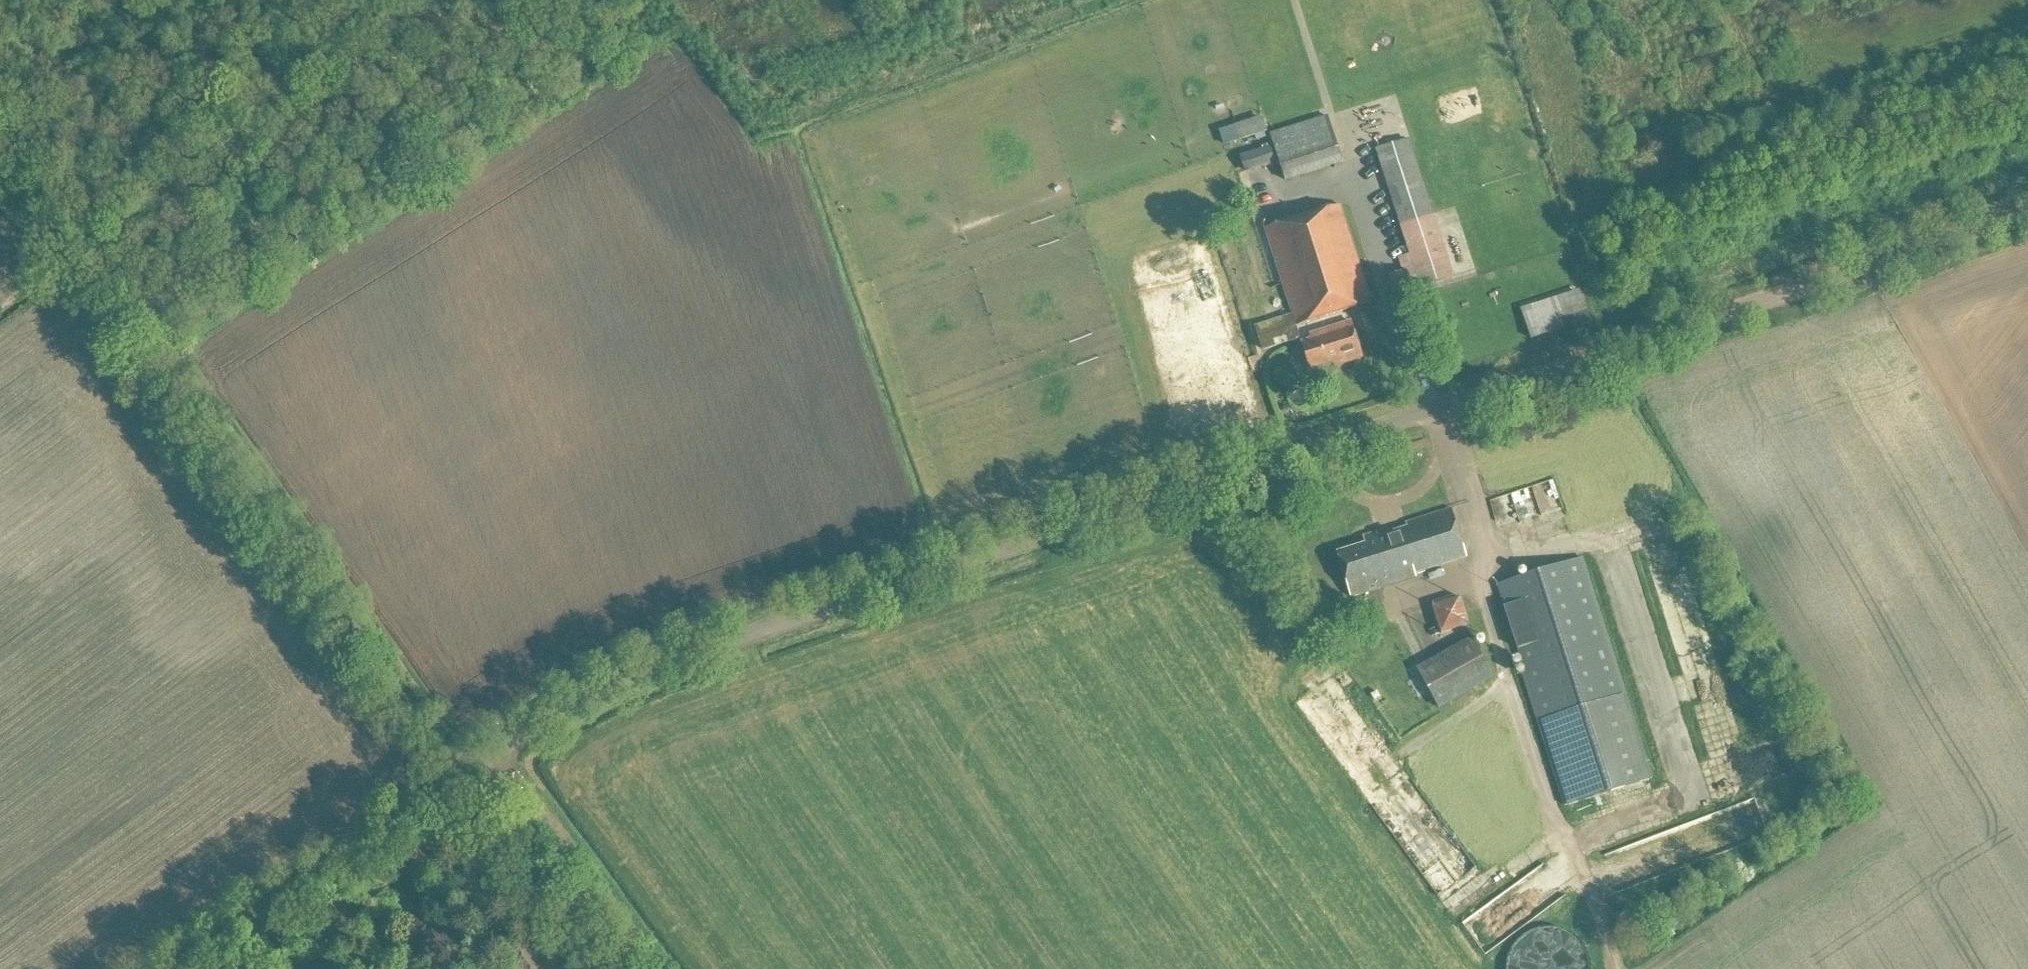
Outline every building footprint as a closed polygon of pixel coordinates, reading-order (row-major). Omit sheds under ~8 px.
[(1263,113),(1234,124),(1239,138),(1269,127),(1263,113)] [(1284,180),(1343,163),(1328,116),(1270,134),(1284,180)] [(1421,287),(1453,277),(1409,140),(1377,150),(1410,255),(1398,260),(1403,272),(1389,276),(1395,295),(1410,291),(1409,289),(1420,285),(1421,287)] [(1246,171),(1274,163),(1269,148),(1241,157),(1246,171)] [(1263,350),(1299,338),(1295,326),(1371,302),(1340,205),(1265,229),(1293,315),(1256,327),(1263,350)] [(1532,339),(1589,320),(1580,293),(1523,311),(1532,339)] [(1310,369),(1361,353),(1351,321),(1310,334),(1311,339),(1302,342),(1310,369)] [(1502,522),(1562,505),(1555,480),(1495,497),(1502,522)] [(1467,557),(1453,513),(1452,509),(1404,524),(1405,528),(1376,537),(1375,534),(1362,538),(1364,544),(1338,552),(1353,598),(1415,578),(1414,574),(1467,557)] [(1567,805),(1649,779),(1580,560),(1499,585),(1567,805)] [(1441,635),(1471,626),(1461,597),(1431,606),(1441,635)] [(1438,708),(1494,678),(1472,638),(1417,669),(1438,708)] [(1553,968),(1579,968),(1581,947),(1554,945),(1553,968)]
